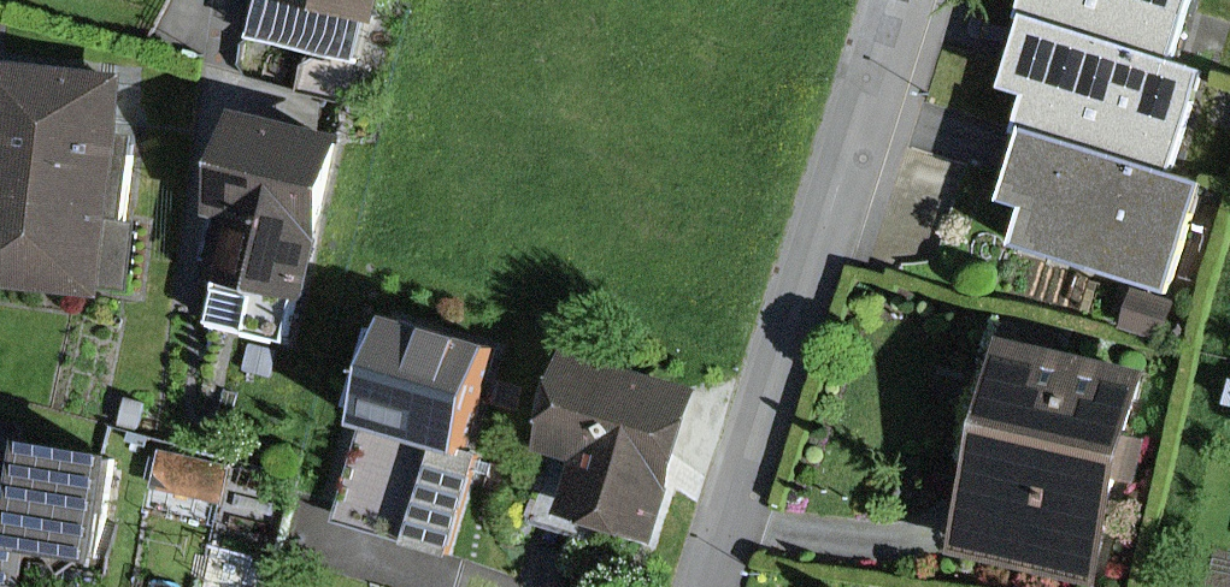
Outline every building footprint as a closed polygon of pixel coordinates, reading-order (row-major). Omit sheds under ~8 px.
[(254,40),(359,64),(374,0),(263,0),(254,40)] [(1034,9),(1043,11),(1186,55),(1203,0),(1037,0),(1034,9)] [(1186,55),(1043,11),(1021,80),(1042,87),(1032,120),(1039,122),(1183,166),(1215,64),(1186,55)] [(7,73),(0,132),(0,274),(128,289),(135,231),(116,228),(127,137),(107,135),(113,85),(7,73)] [(1183,166),(1039,122),(1017,194),(1041,201),(1029,239),(1180,285),(1214,176),(1183,166)] [(333,155),(232,135),(207,259),(231,264),(217,332),(294,347),(333,155)] [(517,336),(403,307),(348,516),(462,546),(517,336)] [(1138,381),(1016,354),(971,551),(1093,578),(1138,381)] [(691,399),(580,364),(550,459),(594,472),(582,511),(650,532),(691,399)] [(0,432),(0,586),(32,586),(37,547),(22,545),(37,437),(0,432)] [(127,450),(37,437),(22,545),(37,547),(112,557),(127,450)] [(210,476),(161,470),(157,501),(206,507),(210,476)]
